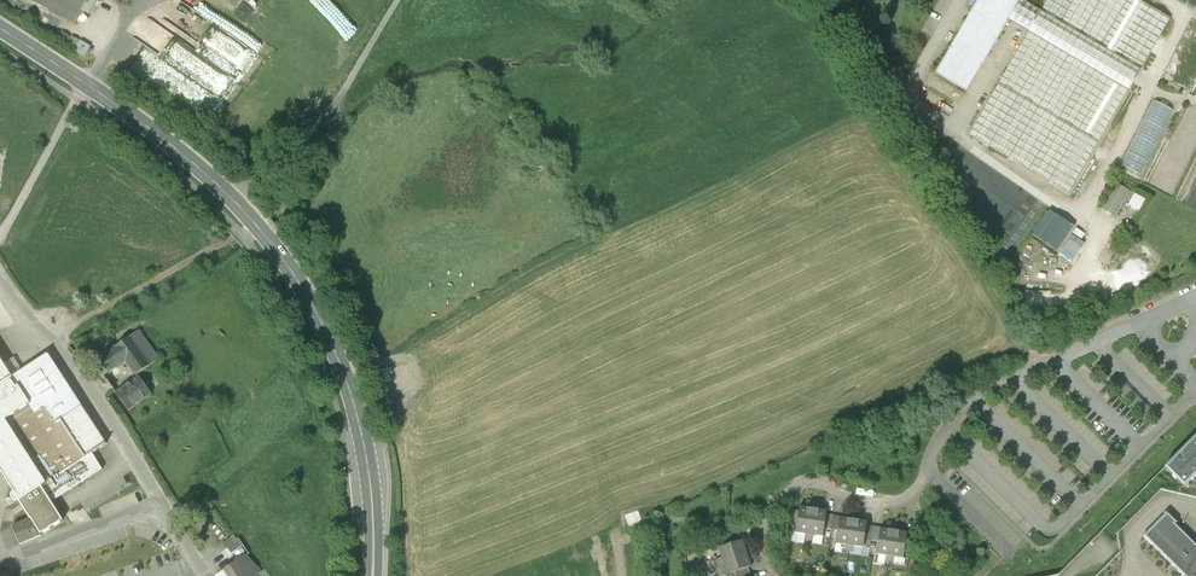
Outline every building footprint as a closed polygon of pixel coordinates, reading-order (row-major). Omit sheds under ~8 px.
[(31,2),(74,27),(90,0),(32,0),(31,2)] [(935,74),(967,92),(1008,21),(1020,0),(978,0),(935,74)] [(1008,21),(1028,32),(969,135),(1070,193),(1170,19),(1136,0),(1047,0),(1040,12),(1020,0),(1008,21)] [(83,42),(72,34),(68,40),(79,48),(83,42)] [(1141,176),(1173,110),(1152,100),(1120,166),(1141,176)] [(1116,217),(1130,191),(1115,183),(1101,210),(1116,217)] [(1145,200),(1134,194),(1128,205),(1138,211),(1145,200)] [(1026,289),(1025,305),(1062,306),(1062,298),(1060,298),(1060,289),(1026,289)] [(93,363),(103,377),(125,361),(136,376),(159,359),(138,330),(98,359),(93,363)] [(89,357),(93,363),(98,359),(94,353),(89,357)] [(0,385),(0,471),(14,493),(12,495),(11,497),(14,502),(17,502),(18,501),(30,520),(12,527),(19,545),(41,535),(63,521),(51,502),(102,470),(92,454),(106,445),(47,355),(12,377),(0,385)] [(12,377),(0,359),(0,385),(12,377)] [(151,394),(139,377),(116,394),(128,411),(151,394)] [(1166,468),(1186,487),(1195,477),(1195,439),(1166,468)] [(810,542),(815,509),(801,508),(797,540),(810,542)] [(815,509),(810,542),(824,544),(829,511),(815,509)] [(1165,517),(1146,537),(1183,575),(1195,575),(1195,547),(1165,517)] [(851,553),(856,520),(842,518),(838,551),(851,553)] [(856,520),(851,553),(865,555),(869,522),(856,520)] [(892,564),(896,531),(883,529),(878,562),(892,564)] [(896,531),(892,564),(905,566),(910,533),(896,531)] [(233,535),(222,543),(226,549),(238,541),(233,535)] [(719,550),(723,562),(749,554),(745,541),(719,550)] [(238,542),(227,550),(231,556),(242,548),(238,542)] [(753,567),(749,554),(723,562),(726,575),(753,567)] [(224,571),(227,575),(263,575),(261,572),(245,556),(224,571)]
